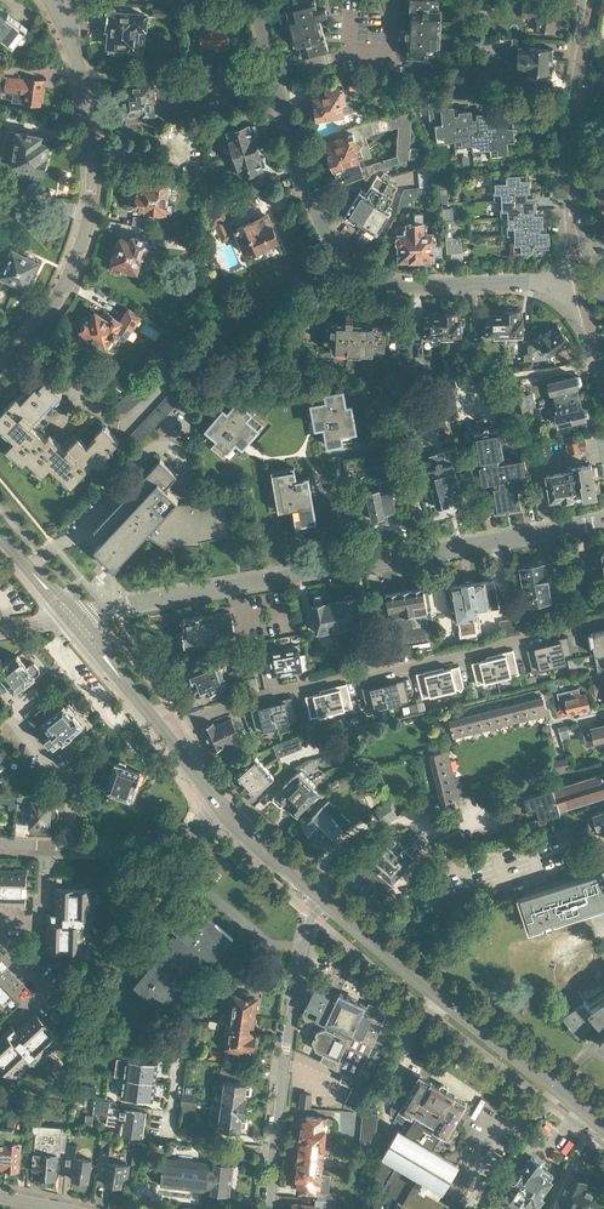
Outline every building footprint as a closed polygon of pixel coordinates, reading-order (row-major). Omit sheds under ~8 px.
[(291,9),(288,10),(291,22),(297,45),(300,44),(303,56),(329,49),(327,42),(325,36),(320,17),(328,15),(326,8),(318,10),(316,3),(316,0),(288,0),(291,9)] [(401,36),(409,37),(408,44),(408,57),(425,58),(425,62),(426,58),(431,59),(434,59),(435,47),(438,47),(439,22),(439,10),(436,10),(437,0),(410,0),(410,10),(409,29),(401,29),(401,36)] [(535,17),(535,30),(554,31),(555,22),(556,4),(536,3),(536,6),(524,5),(523,16),(535,17)] [(14,47),(28,28),(9,14),(8,15),(0,10),(0,36),(14,47)] [(108,16),(107,20),(109,23),(112,23),(111,34),(108,34),(106,36),(105,41),(107,44),(110,44),(109,46),(129,48),(129,51),(130,53),(133,54),(135,52),(135,49),(136,49),(138,28),(145,28),(146,15),(113,12),(113,14),(110,14),(108,16)] [(218,14),(204,14),(204,29),(201,29),(201,46),(227,46),(226,28),(218,28),(218,14)] [(518,58),(518,59),(554,61),(554,58),(553,58),(554,49),(554,48),(526,48),(526,39),(512,39),(512,45),(506,45),(506,58),(518,58)] [(554,61),(518,59),(518,70),(517,70),(518,72),(553,73),(553,72),(553,63),(554,61)] [(197,76),(159,81),(159,79),(124,84),(124,87),(120,88),(120,92),(118,94),(119,99),(121,101),(122,105),(120,107),(121,112),(123,113),(123,116),(126,116),(127,122),(139,121),(139,117),(164,114),(201,110),(197,76)] [(41,105),(45,80),(27,78),(27,80),(8,77),(2,77),(0,91),(14,93),(13,101),(41,105)] [(478,78),(478,86),(493,87),(494,79),(478,78)] [(352,80),(351,89),(367,90),(367,81),(352,80)] [(318,120),(352,113),(353,111),(352,103),(350,101),(346,102),(344,92),(343,92),(342,89),(339,90),(339,87),(321,90),(322,95),(314,97),(316,106),(309,108),(311,121),(318,119),(318,120)] [(437,117),(442,117),(442,122),(441,122),(441,124),(435,124),(437,144),(439,144),(439,142),(448,142),(448,140),(454,140),(453,130),(459,130),(458,114),(453,114),(452,108),(452,106),(436,107),(437,117)] [(453,130),(454,140),(455,149),(457,148),(457,147),(466,146),(466,145),(472,144),(471,134),(478,133),(477,118),(471,118),(470,113),(470,110),(460,110),(461,113),(458,114),(459,130),(453,130)] [(506,121),(506,119),(496,120),(496,122),(495,122),(496,138),(489,138),(490,148),(491,157),(493,157),(493,155),(501,154),(502,153),(508,153),(508,154),(509,154),(508,142),(515,141),(514,127),(522,127),(520,111),(512,112),(512,121),(506,121)] [(346,130),(340,132),(334,135),(327,137),(329,141),(325,143),(330,157),(330,158),(330,159),(329,162),(331,168),(334,169),(334,170),(335,170),(338,179),(341,185),(363,177),(367,180),(375,171),(418,157),(419,157),(419,148),(418,148),(413,147),(410,147),(412,117),(409,113),(379,119),(378,119),(374,119),(357,126),(346,130)] [(471,134),(472,144),(473,153),(475,152),(475,151),(484,150),(484,149),(490,148),(489,138),(496,138),(495,122),(489,123),(489,117),(488,114),(478,115),(479,118),(477,118),(478,133),(471,134)] [(212,121),(211,131),(230,127),(227,117),(212,121)] [(234,154),(258,147),(255,137),(255,136),(258,135),(255,124),(250,126),(250,125),(227,132),(234,154)] [(424,127),(419,129),(423,136),(427,134),(424,127)] [(40,171),(44,171),(44,170),(47,168),(48,162),(46,159),(49,144),(41,142),(42,136),(29,133),(29,132),(27,132),(27,133),(19,131),(19,132),(8,130),(3,160),(13,162),(12,166),(20,167),(18,177),(38,181),(40,171)] [(258,147),(234,154),(241,176),(263,170),(263,169),(268,167),(265,157),(261,158),(261,157),(262,157),(258,147)] [(600,162),(587,171),(593,179),(603,170),(603,167),(600,162)] [(207,166),(196,165),(194,179),(205,180),(207,166)] [(417,169),(419,188),(434,187),(432,167),(417,169)] [(390,177),(391,178),(392,176),(385,172),(381,177),(378,175),(367,192),(361,189),(346,214),(348,215),(345,219),(355,225),(357,221),(361,224),(390,177)] [(533,192),(530,192),(530,182),(521,182),(521,175),(497,176),(497,190),(495,191),(495,200),(494,200),(494,201),(513,200),(513,193),(533,192)] [(390,177),(361,224),(366,227),(364,230),(374,236),(376,233),(377,233),(393,209),(388,205),(399,188),(393,184),(395,181),(391,178),(390,177)] [(440,183),(442,203),(449,203),(448,182),(440,183)] [(131,195),(129,206),(137,207),(136,208),(147,209),(147,211),(153,212),(153,211),(163,213),(163,212),(172,213),(172,205),(168,205),(168,200),(167,200),(168,196),(169,196),(171,194),(171,190),(170,188),(168,188),(168,186),(164,185),(140,183),(139,194),(138,194),(138,195),(131,195)] [(414,189),(414,197),(433,195),(434,187),(419,188),(414,189)] [(414,206),(414,197),(414,189),(404,190),(397,207),(414,206)] [(513,193),(513,200),(494,201),(504,201),(504,208),(502,208),(502,217),(501,217),(501,218),(520,218),(520,210),(540,210),(540,209),(537,209),(536,199),(528,200),(527,193),(533,193),(533,192),(513,193)] [(221,236),(229,232),(225,222),(232,219),(226,204),(216,209),(215,206),(208,209),(209,211),(206,213),(212,227),(217,226),(221,236)] [(520,210),(520,218),(501,218),(501,219),(510,218),(511,225),(508,225),(509,234),(507,234),(507,236),(527,235),(527,228),(547,227),(547,226),(543,227),(543,216),(534,217),(534,210),(540,210),(520,210)] [(416,260),(415,213),(407,213),(407,226),(399,226),(396,229),(396,233),(399,235),(399,236),(396,238),(396,244),(399,247),(400,260),(401,260),(404,263),(412,263),(412,260),(416,260)] [(423,213),(415,213),(416,260),(422,260),(422,262),(430,262),(433,259),(434,259),(434,245),(436,242),(436,237),(433,234),(433,225),(424,226),(423,213)] [(267,215),(236,229),(248,255),(252,253),(253,256),(257,257),(257,258),(263,256),(263,255),(264,251),(263,248),(278,241),(267,215)] [(446,239),(453,238),(453,225),(452,220),(444,221),(445,226),(446,239)] [(507,236),(517,236),(517,242),(515,242),(516,252),(514,252),(514,253),(534,252),(534,251),(550,250),(549,245),(550,244),(550,234),(541,234),(541,227),(547,227),(527,228),(527,235),(507,236)] [(180,237),(198,239),(198,231),(176,229),(176,237),(179,237),(180,237)] [(115,253),(114,254),(113,255),(113,257),(113,258),(113,259),(113,260),(112,263),(111,268),(112,270),(119,272),(122,271),(124,267),(127,268),(128,269),(129,269),(130,270),(132,271),(134,271),(136,271),(137,271),(138,271),(143,253),(153,256),(156,246),(149,243),(149,241),(137,237),(136,241),(125,238),(125,239),(120,238),(116,251),(115,252),(115,253)] [(197,247),(198,239),(180,237),(179,237),(179,245),(197,247)] [(461,237),(446,239),(447,254),(463,253),(461,237)] [(0,279),(0,281),(10,286),(13,280),(26,287),(32,276),(34,273),(33,273),(38,262),(13,249),(13,250),(7,246),(2,256),(9,259),(5,265),(3,266),(2,269),(2,272),(1,274),(2,275),(0,279)] [(504,338),(524,338),(523,318),(522,318),(522,310),(514,310),(513,307),(508,307),(507,310),(504,310),(504,338)] [(82,330),(81,331),(84,333),(82,336),(83,340),(88,342),(91,342),(93,339),(107,347),(113,337),(119,340),(123,335),(128,338),(133,330),(134,330),(143,317),(129,308),(122,321),(107,312),(104,316),(96,312),(90,321),(89,320),(87,322),(86,322),(85,322),(84,322),(83,324),(82,324),(82,326),(82,327),(82,329),(82,330)] [(442,312),(442,341),(461,340),(461,329),(462,329),(462,319),(461,319),(460,311),(452,311),(451,309),(446,309),(445,312),(442,312)] [(487,322),(483,322),(483,339),(504,338),(504,310),(495,310),(495,314),(487,314),(487,322)] [(442,341),(442,312),(433,312),(433,316),(424,316),(424,324),(421,324),(421,337),(432,337),(432,341),(442,341)] [(325,322),(324,348),(336,348),(336,352),(373,353),(373,350),(385,351),(386,325),(373,324),(373,327),(338,326),(339,322),(325,322)] [(542,346),(552,359),(560,353),(558,350),(570,342),(558,325),(551,330),(550,329),(532,341),(533,350),(536,350),(542,346)] [(184,339),(177,335),(174,341),(180,345),(184,339)] [(524,341),(525,355),(533,355),(533,350),(532,341),(524,341)] [(473,363),(473,342),(464,342),(465,364),(473,363)] [(473,342),(473,363),(473,373),(481,372),(481,342),(473,342)] [(423,343),(421,343),(414,343),(414,357),(423,357),(423,343)] [(533,355),(525,355),(525,362),(519,362),(520,370),(534,369),(533,361),(533,355)] [(409,386),(408,372),(400,372),(398,372),(399,386),(409,386)] [(552,393),(554,403),(580,397),(580,396),(579,396),(577,387),(578,386),(581,385),(583,383),(581,376),(579,375),(575,376),(575,375),(548,382),(551,393),(552,393)] [(53,402),(55,403),(63,394),(47,379),(39,387),(37,385),(22,401),(17,396),(0,414),(0,426),(15,440),(8,448),(24,464),(28,460),(44,475),(51,467),(72,487),(95,463),(99,467),(115,450),(113,448),(121,440),(104,425),(96,434),(97,435),(88,445),(78,437),(74,441),(71,438),(72,438),(70,437),(62,446),(51,435),(47,439),(36,428),(45,420),(40,416),(53,402)] [(521,384),(514,386),(516,393),(523,391),(521,384)] [(326,394),(310,397),(314,420),(323,418),(328,445),(344,442),(342,433),(357,431),(352,404),(347,405),(344,390),(326,393),(326,394)] [(513,394),(504,396),(505,402),(514,400),(517,411),(528,409),(523,391),(513,394)] [(580,397),(554,403),(557,414),(556,414),(559,425),(586,418),(589,417),(591,415),(590,409),(587,407),(584,407),(583,407),(582,407),(580,398),(580,397)] [(252,413),(253,412),(238,400),(228,412),(224,408),(206,429),(218,439),(212,445),(224,456),(242,435),(249,441),(264,423),(252,413)] [(262,419),(261,418),(265,422),(274,418),(283,467),(296,466),(298,478),(323,473),(311,407),(288,412),(287,409),(285,410),(285,412),(274,414),(262,419)] [(543,412),(536,413),(538,421),(545,420),(543,412)] [(490,432),(489,429),(489,428),(488,427),(487,427),(486,427),(485,427),(485,428),(484,429),(484,430),(484,433),(474,434),(476,444),(475,444),(477,454),(478,454),(479,463),(481,463),(481,464),(479,464),(483,484),(485,484),(483,485),(488,511),(487,511),(488,513),(489,512),(496,511),(497,511),(499,513),(504,512),(506,510),(511,509),(513,511),(518,510),(520,507),(521,507),(517,486),(518,486),(518,485),(517,485),(516,479),(515,479),(515,478),(527,476),(523,456),(501,460),(501,459),(504,459),(499,430),(490,432)] [(519,448),(521,447),(531,446),(530,439),(518,441),(519,448)] [(573,497),(574,497),(585,495),(585,496),(597,494),(597,493),(601,492),(600,482),(595,483),(594,476),(598,475),(597,466),(592,467),(592,464),(582,466),(579,451),(587,450),(585,440),(579,441),(579,440),(566,442),(567,445),(566,445),(566,449),(568,449),(569,453),(565,453),(569,471),(573,497)] [(432,465),(420,468),(421,472),(429,503),(433,505),(437,504),(437,505),(449,502),(449,501),(459,498),(459,499),(461,498),(463,495),(463,493),(462,493),(457,473),(456,473),(454,464),(461,462),(457,448),(435,454),(436,458),(430,460),(432,465)] [(146,535),(148,536),(174,551),(174,550),(172,549),(172,545),(202,546),(202,545),(201,545),(201,541),(231,536),(231,535),(229,535),(224,505),(226,505),(180,503),(180,504),(175,504),(179,500),(166,488),(178,475),(161,459),(152,469),(136,485),(94,530),(104,539),(95,549),(115,568),(146,535)] [(295,467),(272,471),(279,511),(293,509),(297,530),(318,527),(309,477),(297,479),(295,467)] [(573,497),(569,471),(546,475),(550,500),(561,499),(562,500),(563,500),(564,504),(574,502),(573,498),(574,498),(574,497),(573,497)] [(373,516),(373,517),(384,515),(384,514),(399,511),(394,488),(392,489),(390,479),(381,481),(382,491),(380,491),(380,489),(368,492),(371,505),(366,506),(365,508),(366,516),(368,517),(373,516)] [(603,553),(603,552),(590,553),(592,567),(602,566),(603,566),(603,567),(603,553)] [(524,580),(528,603),(550,599),(547,582),(548,582),(546,573),(546,574),(544,564),(543,565),(540,563),(536,563),(534,566),(532,566),(530,565),(526,565),(523,568),(522,568),(523,571),(521,574),(522,577),(524,579),(524,580)] [(474,582),(463,583),(463,584),(452,586),(452,587),(449,587),(450,597),(453,596),(453,598),(451,601),(452,605),(455,607),(456,611),(452,612),(453,621),(458,620),(460,631),(458,631),(460,638),(472,636),(482,634),(478,609),(499,605),(495,580),(486,581),(486,580),(474,582)] [(410,654),(417,653),(438,649),(431,610),(428,610),(424,589),(425,589),(424,586),(405,590),(386,593),(389,612),(390,611),(396,642),(381,645),(383,658),(410,654)] [(335,602),(341,637),(346,637),(345,626),(361,623),(367,622),(365,612),(359,613),(356,597),(355,597),(355,596),(352,594),(347,595),(345,598),(345,599),(344,599),(344,600),(335,602)] [(335,602),(329,603),(326,603),(325,602),(323,603),(322,597),(319,595),(316,596),(314,598),(315,604),(313,604),(316,622),(313,623),(312,624),(312,626),(314,627),(317,627),(317,629),(318,628),(318,630),(321,632),(327,631),(329,628),(329,627),(334,626),(335,635),(331,636),(334,652),(343,651),(341,637),(335,602)] [(187,618),(185,616),(182,620),(184,622),(185,631),(183,631),(183,633),(179,633),(177,635),(178,642),(180,644),(185,643),(185,644),(211,641),(211,638),(217,637),(234,634),(231,612),(214,615),(214,614),(204,616),(203,614),(193,616),(193,617),(187,618)] [(500,621),(501,628),(503,636),(518,632),(518,630),(516,620),(515,620),(515,618),(500,621)] [(516,620),(518,630),(531,628),(529,618),(516,620)] [(603,652),(603,630),(591,633),(595,654),(603,652)] [(554,642),(548,644),(553,666),(553,668),(567,665),(565,656),(573,654),(568,636),(554,640),(554,642)] [(298,644),(283,647),(283,650),(284,650),(288,674),(295,673),(295,670),(302,669),(298,644)] [(548,644),(527,649),(532,671),(553,666),(548,644)] [(283,650),(270,652),(274,674),(281,673),(281,676),(288,674),(284,650),(283,650)] [(500,656),(493,658),(498,679),(520,674),(514,650),(499,653),(499,654),(500,656)] [(595,654),(597,665),(603,663),(603,652),(595,654)] [(4,693),(10,688),(15,694),(25,686),(25,687),(36,678),(35,677),(40,673),(40,669),(35,663),(31,662),(26,666),(17,655),(7,663),(0,668),(0,688),(4,693)] [(228,684),(241,679),(237,669),(224,674),(223,671),(228,669),(225,658),(219,660),(219,659),(190,670),(190,671),(185,672),(185,674),(187,682),(189,683),(194,681),(194,682),(195,682),(198,690),(197,693),(202,695),(203,693),(208,692),(208,694),(219,690),(219,689),(228,685),(228,684)] [(493,658),(472,663),(478,684),(498,679),(493,658)] [(459,666),(439,671),(444,693),(457,689),(457,688),(462,691),(464,686),(459,666)] [(431,670),(417,673),(423,698),(444,693),(439,671),(432,673),(431,670)] [(247,687),(242,688),(244,694),(260,690),(256,677),(245,680),(247,687)] [(405,680),(384,685),(389,706),(410,701),(405,680)] [(552,691),(558,690),(555,680),(550,682),(552,691)] [(333,690),(327,691),(332,713),(333,712),(353,707),(348,686),(347,683),(333,687),(333,690)] [(377,683),(362,687),(368,711),(376,710),(376,712),(390,709),(389,706),(384,685),(377,686),(377,683)] [(579,688),(557,693),(561,709),(568,707),(569,713),(590,708),(586,694),(580,695),(579,688)] [(327,691),(306,696),(311,718),(319,716),(320,719),(333,715),(333,712),(332,713),(327,691)] [(547,714),(542,695),(540,695),(541,698),(534,699),(538,716),(542,715),(547,714)] [(278,703),(272,704),(278,726),(299,721),(293,696),(278,700),(278,703)] [(531,700),(525,701),(529,718),(538,716),(534,699),(534,697),(531,698),(531,700)] [(529,718),(525,701),(525,699),(522,700),(522,702),(516,704),(520,721),(529,718)] [(72,734),(83,726),(74,715),(77,713),(69,703),(65,706),(64,705),(55,713),(44,700),(25,715),(54,749),(63,742),(63,743),(73,735),(72,734)] [(513,704),(507,706),(511,723),(520,721),(516,704),(516,702),(513,702),(513,704)] [(272,704),(251,709),(256,731),(264,729),(265,732),(273,730),(274,730),(279,729),(278,726),(272,704)] [(511,723),(507,706),(506,704),(503,705),(504,707),(497,708),(502,725),(511,723)] [(495,709),(488,711),(492,728),(502,725),(497,708),(497,706),(494,707),(495,709)] [(492,728),(488,711),(488,709),(485,709),(486,711),(479,713),(483,730),(492,728)] [(476,714),(470,715),(474,732),(483,730),(479,713),(478,711),(476,712),(476,714)] [(467,716),(460,717),(465,735),(474,732),(470,715),(469,713),(467,714),(467,716)] [(465,735),(460,717),(460,716),(457,716),(458,718),(451,720),(455,737),(465,735)] [(213,722),(207,725),(203,727),(213,751),(241,739),(232,719),(215,726),(213,722)] [(567,725),(559,727),(560,734),(569,732),(567,725)] [(584,730),(588,746),(597,744),(596,741),(599,740),(600,742),(603,741),(603,725),(584,730)] [(335,738),(341,747),(356,737),(349,728),(335,738)] [(297,736),(291,738),(296,751),(302,748),(297,736)] [(285,741),(289,753),(296,751),(291,738),(285,741)] [(285,741),(278,743),(283,756),(289,753),(285,741)] [(278,744),(274,746),(278,757),(282,756),(278,744)] [(4,788),(8,784),(9,778),(20,769),(21,763),(17,758),(14,760),(4,748),(0,748),(0,788),(4,788)] [(431,766),(451,761),(448,751),(428,756),(429,758),(431,758),(433,765),(430,765),(431,766)] [(236,773),(254,793),(255,794),(275,776),(255,756),(236,773)] [(570,770),(567,758),(553,762),(557,773),(570,770)] [(111,792),(131,799),(135,785),(137,786),(141,772),(129,768),(129,767),(128,767),(126,763),(122,761),(117,763),(116,762),(116,763),(109,761),(104,777),(102,776),(98,791),(106,793),(107,791),(108,792),(108,793),(110,794),(111,792)] [(433,774),(433,775),(453,770),(451,761),(431,766),(431,768),(433,767),(435,774),(433,774)] [(435,783),(435,784),(455,779),(453,770),(433,775),(433,777),(435,776),(437,783),(435,783)] [(283,805),(286,802),(296,792),(298,794),(311,780),(301,771),(297,772),(277,793),(277,794),(274,797),(274,800),(280,805),(283,805)] [(547,789),(524,796),(528,809),(533,807),(537,819),(511,827),(512,832),(541,823),(539,819),(561,812),(560,809),(595,798),(603,795),(603,772),(554,788),(552,784),(546,786),(547,789)] [(437,793),(438,794),(457,789),(455,779),(435,784),(436,786),(438,786),(439,792),(437,793)] [(296,792),(286,802),(298,815),(320,793),(317,790),(319,787),(311,780),(298,794),(296,792)] [(503,788),(504,794),(510,793),(509,790),(525,786),(525,784),(525,783),(503,788)] [(457,789),(438,794),(438,795),(440,795),(442,802),(459,798),(457,789)] [(19,797),(18,809),(26,810),(33,810),(31,827),(49,828),(50,820),(53,820),(55,820),(57,819),(59,817),(59,815),(59,813),(58,811),(57,810),(54,809),(50,809),(51,801),(27,799),(27,793),(19,797)] [(18,796),(11,795),(11,796),(9,808),(17,809),(18,796)] [(304,827),(323,846),(326,843),(326,842),(342,826),(344,829),(351,822),(339,811),(333,817),(329,814),(335,807),(329,801),(323,807),(304,827)] [(376,811),(385,824),(397,815),(388,802),(376,811)] [(603,813),(601,812),(599,813),(598,814),(593,816),(594,818),(588,820),(591,831),(603,827),(603,813)] [(460,830),(436,841),(442,854),(466,843),(460,830)] [(387,833),(365,858),(369,861),(384,874),(392,881),(409,863),(408,862),(427,841),(417,833),(404,848),(387,833)] [(26,908),(27,870),(26,870),(26,872),(0,871),(0,908),(26,908)] [(521,897),(530,929),(544,925),(555,921),(603,905),(603,870),(603,871),(521,897)] [(95,889),(56,888),(55,914),(47,914),(47,924),(48,924),(48,937),(47,937),(46,950),(85,951),(83,950),(83,925),(91,925),(93,890),(95,890),(95,889)] [(172,926),(179,932),(134,985),(162,1009),(207,955),(213,961),(221,952),(234,937),(193,902),(172,926)] [(538,937),(543,952),(543,953),(553,985),(603,968),(603,933),(549,951),(544,935),(538,937)] [(13,996),(24,986),(6,967),(12,961),(5,954),(4,954),(0,950),(0,1009),(13,996)] [(237,981),(224,979),(223,987),(236,988),(237,981)] [(382,1051),(383,1043),(375,1040),(383,1022),(383,1021),(386,1015),(382,1013),(383,1009),(369,1002),(367,1006),(364,1005),(365,1004),(340,992),(339,993),(337,992),(333,993),(331,998),(324,994),(325,992),(324,990),(318,987),(316,988),(308,1005),(307,1004),(304,1012),(305,1012),(304,1014),(306,1017),(313,1020),(315,1019),(316,1018),(317,1018),(327,1022),(327,1026),(326,1028),(318,1031),(317,1032),(312,1030),(309,1037),(314,1040),(313,1041),(317,1050),(324,1053),(321,1061),(344,1071),(340,1081),(352,1087),(344,1105),(349,1107),(355,1109),(382,1051)] [(566,1014),(568,1018),(569,1019),(571,1022),(573,1026),(576,1029),(578,1031),(579,1033),(580,1034),(597,1019),(600,1022),(603,1026),(603,1001),(596,1007),(585,990),(580,994),(585,1002),(579,1006),(575,1009),(566,1014)] [(231,991),(228,1012),(254,1015),(257,999),(253,999),(253,998),(250,997),(250,995),(248,995),(248,994),(231,991)] [(254,1017),(254,1015),(228,1012),(226,1029),(252,1033),(252,1032),(253,1025),(255,1024),(256,1018),(254,1017)] [(36,1013),(17,1031),(12,1025),(4,1032),(5,1033),(0,1038),(0,1065),(12,1078),(11,1076),(29,1058),(35,1064),(61,1040),(62,1042),(63,1041),(36,1013)] [(218,1021),(208,1019),(207,1027),(217,1028),(218,1021)] [(252,1033),(226,1029),(224,1040),(227,1041),(226,1051),(243,1054),(243,1050),(254,1052),(254,1047),(257,1046),(258,1039),(256,1037),(257,1032),(255,1032),(255,1033),(252,1032),(252,1033)] [(87,1052),(94,1053),(99,1055),(100,1049),(88,1047),(87,1052)] [(209,1049),(208,1058),(222,1059),(222,1051),(209,1049)] [(154,1081),(156,1082),(157,1081),(156,1081),(158,1063),(159,1063),(159,1062),(157,1062),(126,1058),(126,1059),(127,1059),(125,1076),(125,1077),(124,1077),(124,1078),(154,1081)] [(219,1076),(234,1078),(235,1065),(220,1063),(219,1076)] [(373,1206),(377,1208),(457,1208),(438,1198),(442,1191),(443,1192),(451,1177),(455,1177),(455,1172),(459,1165),(433,1149),(443,1133),(445,1135),(447,1136),(448,1134),(453,1125),(455,1126),(457,1123),(460,1125),(461,1126),(465,1118),(471,1109),(469,1105),(466,1103),(467,1102),(465,1101),(456,1096),(455,1095),(454,1095),(447,1091),(448,1089),(448,1086),(445,1085),(443,1084),(441,1084),(440,1086),(432,1082),(433,1082),(431,1081),(425,1078),(422,1076),(420,1075),(412,1071),(408,1077),(405,1077),(402,1082),(404,1085),(393,1104),(391,1108),(392,1116),(406,1124),(402,1131),(399,1129),(396,1133),(385,1152),(383,1156),(382,1156),(377,1165),(376,1175),(375,1186),(382,1190),(373,1206)] [(154,1081),(124,1078),(125,1078),(123,1095),(122,1096),(121,1097),(154,1101),(154,1100),(153,1100),(156,1082),(154,1081)] [(247,1084),(225,1081),(215,1079),(213,1092),(223,1093),(222,1103),(245,1106),(247,1096),(246,1096),(246,1095),(250,1095),(252,1094),(253,1087),(251,1085),(247,1085),(247,1084)] [(81,1085),(80,1096),(96,1098),(97,1087),(81,1085)] [(194,1087),(184,1086),(182,1099),(197,1101),(198,1096),(193,1095),(194,1087)] [(302,1093),(300,1105),(310,1106),(312,1094),(302,1093)] [(197,1101),(182,1099),(180,1113),(194,1114),(195,1105),(197,1105),(197,1101)] [(94,1113),(108,1115),(108,1114),(114,1115),(114,1118),(145,1122),(146,1112),(111,1108),(111,1102),(95,1100),(94,1113)] [(245,1106),(222,1103),(220,1116),(212,1115),(211,1124),(220,1126),(219,1131),(226,1132),(227,1128),(241,1129),(241,1128),(246,1129),(247,1127),(248,1121),(247,1119),(243,1118),(243,1117),(244,1117),(245,1106)] [(108,1114),(108,1115),(106,1124),(121,1127),(120,1134),(143,1137),(145,1122),(114,1118),(114,1115),(108,1114)] [(301,1137),(326,1139),(326,1136),(330,1136),(331,1128),(329,1128),(330,1123),(332,1123),(332,1119),(330,1118),(308,1116),(304,1118),(304,1119),(299,1119),(298,1127),(302,1127),(301,1137)] [(30,1133),(29,1152),(35,1153),(33,1174),(37,1174),(37,1175),(47,1176),(49,1178),(53,1178),(54,1176),(56,1176),(58,1155),(60,1155),(60,1152),(66,1152),(68,1127),(40,1124),(40,1125),(37,1124),(34,1125),(32,1129),(33,1131),(36,1131),(36,1134),(30,1133)] [(24,1134),(14,1133),(14,1128),(8,1128),(7,1142),(5,1167),(19,1168),(19,1166),(28,1166),(29,1153),(20,1152),(21,1142),(23,1142),(24,1134)] [(377,1134),(361,1133),(361,1140),(376,1141),(377,1134)] [(302,1148),(302,1153),(334,1156),(334,1147),(325,1146),(326,1139),(301,1137),(298,1139),(298,1146),(300,1148),(300,1149),(301,1149),(301,1148),(302,1148)] [(361,1140),(360,1147),(376,1148),(376,1146),(376,1141),(361,1140)] [(89,1182),(93,1159),(76,1157),(77,1145),(68,1143),(65,1164),(74,1166),(72,1179),(89,1182)] [(110,1150),(102,1149),(99,1169),(107,1170),(105,1184),(122,1186),(124,1176),(128,1177),(130,1165),(109,1162),(110,1150)] [(298,1169),(323,1171),(324,1163),(333,1164),(334,1156),(302,1153),(302,1157),(300,1157),(300,1156),(299,1156),(299,1157),(296,1159),(296,1166),(298,1169)] [(364,1155),(363,1164),(373,1165),(374,1155),(364,1155)] [(542,1164),(532,1157),(530,1159),(529,1159),(528,1160),(527,1160),(526,1161),(526,1162),(525,1162),(525,1163),(524,1164),(524,1166),(524,1167),(524,1168),(521,1171),(518,1172),(514,1177),(515,1180),(516,1181),(515,1183),(502,1201),(513,1208),(535,1208),(536,1206),(537,1206),(544,1197),(541,1195),(554,1176),(553,1173),(547,1169),(544,1169),(543,1169),(543,1170),(540,1168),(543,1165),(542,1164)] [(207,1191),(210,1163),(164,1158),(161,1186),(207,1191)] [(210,1163),(207,1191),(207,1192),(230,1194),(234,1165),(210,1163)] [(373,1165),(363,1164),(362,1174),(373,1175),(373,1165)] [(328,1182),(329,1175),(322,1174),(323,1171),(298,1169),(297,1178),(293,1178),(292,1186),(297,1187),(300,1190),(321,1192),(321,1200),(336,1201),(338,1183),(328,1182)] [(571,1176),(556,1208),(592,1208),(598,1193),(583,1186),(584,1182),(581,1181),(581,1180),(580,1180),(575,1178),(576,1178),(575,1178),(574,1178),(571,1176)] [(321,1200),(317,1199),(316,1206),(293,1204),(293,1208),(322,1208),(322,1207),(326,1207),(326,1206),(335,1207),(348,1208),(348,1202),(336,1201),(321,1200)]
